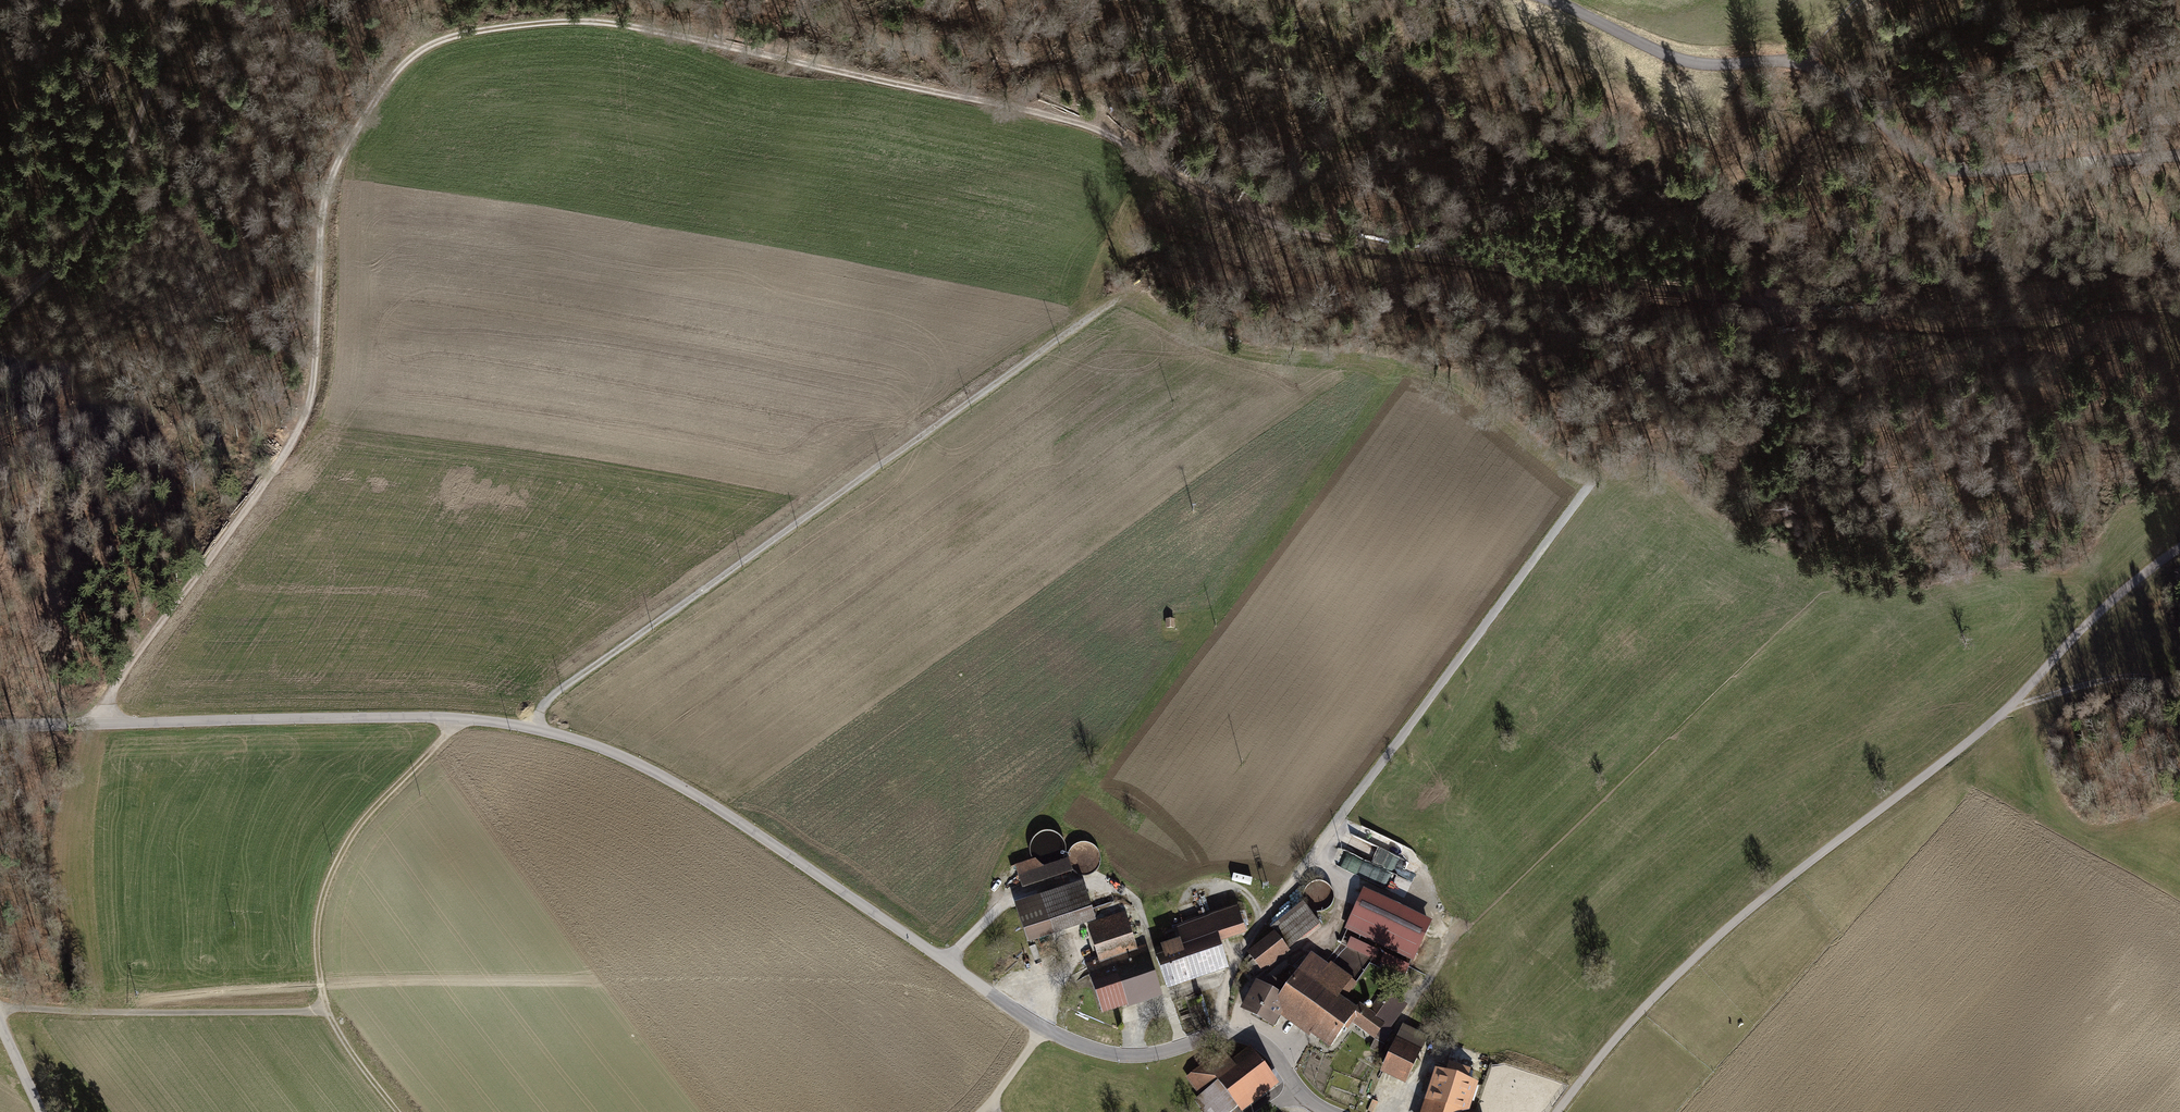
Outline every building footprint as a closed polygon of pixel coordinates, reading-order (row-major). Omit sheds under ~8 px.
[(1613,460),(1606,455),(1600,463),(1607,468),(1613,460)] [(1176,627),(1176,618),(1167,618),(1168,628),(1176,627)] [(1390,886),(1402,840),(1361,829),(1359,835),(1350,833),(1342,864),(1360,869),(1362,860),(1377,864),(1372,882),(1390,886)] [(1015,867),(1023,890),(1074,874),(1069,859),(1043,868),(1035,860),(1015,867)] [(1029,943),(1096,921),(1083,883),(1016,905),(1029,943)] [(1433,922),(1365,890),(1347,929),(1414,961),(1433,922)] [(1262,971),(1263,973),(1322,926),(1304,904),(1273,928),(1276,932),(1248,954),(1249,956),(1262,971)] [(1156,956),(1168,991),(1230,970),(1221,944),(1247,935),(1237,908),(1176,928),(1181,942),(1162,948),(1164,954),(1156,956)] [(1136,950),(1124,915),(1088,927),(1099,959),(1086,964),(1103,1015),(1162,996),(1146,946),(1136,950)] [(1351,939),(1348,947),(1376,960),(1380,952),(1351,939)] [(1409,966),(1386,955),(1382,963),(1406,974),(1409,966)] [(1257,977),(1262,971),(1249,956),(1243,962),(1248,965),(1245,969),(1257,977)] [(1283,996),(1274,1009),(1282,1015),(1333,1050),(1352,1023),(1376,1040),(1388,1024),(1361,1005),(1358,1010),(1340,998),(1353,980),(1332,965),(1324,976),(1319,972),(1321,969),(1308,960),(1283,996)] [(1274,1009),(1283,996),(1257,983),(1242,1011),(1275,1029),(1282,1015),(1274,1009)] [(1384,991),(1370,1009),(1383,1019),(1397,1000),(1384,991)] [(1404,1025),(1383,1074),(1407,1084),(1428,1036),(1404,1025)] [(1188,1079),(1201,1097),(1196,1100),(1205,1111),(1232,1111),(1239,1107),(1243,1111),(1279,1086),(1251,1048),(1232,1062),(1224,1052),(1188,1079)] [(1431,1100),(1468,1111),(1472,1111),(1480,1085),(1440,1072),(1431,1100)] [(1431,1100),(1427,1111),(1468,1111),(1431,1100)]
